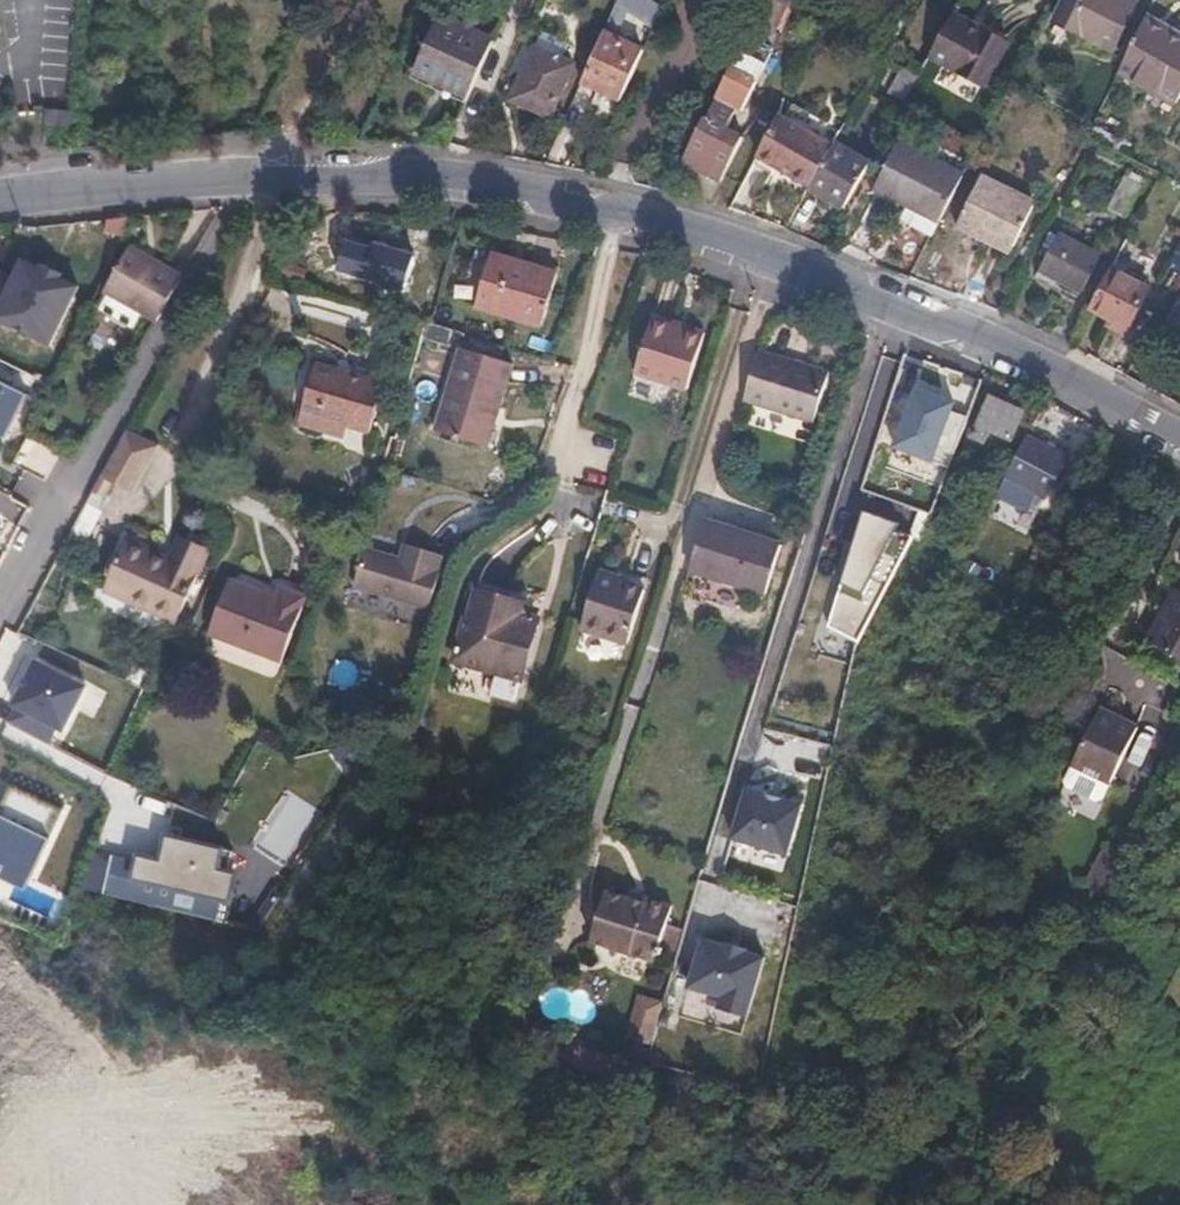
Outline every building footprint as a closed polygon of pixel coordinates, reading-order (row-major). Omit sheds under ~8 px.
[(664,6),(654,0),(619,0),(617,5),(654,27),(664,6)] [(783,1),(780,0),(760,0),(742,34),(753,41),(764,21),(773,25),(783,1)] [(1056,21),(1115,52),(1139,7),(1126,0),(1067,0),(1056,21)] [(419,66),(473,91),(498,37),(442,12),(419,66)] [(1011,42),(955,14),(933,57),(987,87),(1011,42)] [(1179,104),(1179,46),(1146,24),(1119,79),(1176,110),(1179,104)] [(583,82),(622,98),(644,50),(604,34),(583,82)] [(702,66),(721,74),(740,39),(729,34),(723,46),(715,43),(702,66)] [(749,41),(685,163),(724,183),(745,139),(727,131),(739,107),(743,109),(771,51),(749,41)] [(575,64),(537,47),(514,99),(552,116),(575,64)] [(892,95),(907,104),(921,78),(907,70),(892,95)] [(48,109),(47,126),(72,127),(72,110),(48,109)] [(756,161),(810,190),(833,151),(777,118),(766,140),(756,161)] [(939,224),(962,179),(899,144),(875,189),(939,224)] [(833,151),(810,190),(844,208),(869,164),(837,145),(833,151)] [(983,177),(958,226),(1010,255),(1036,205),(983,177)] [(1127,178),(1110,210),(1125,218),(1141,186),(1127,178)] [(128,222),(104,225),(101,238),(118,242),(128,222)] [(400,288),(409,253),(343,237),(334,272),(400,288)] [(1101,261),(1060,238),(1044,267),(1059,275),(1057,279),(1084,294),(1101,261)] [(101,296),(152,328),(179,281),(127,251),(101,296)] [(493,256),(478,306),(534,324),(550,274),(493,256)] [(0,279),(0,328),(46,350),(73,292),(55,283),(36,274),(18,266),(9,284),(0,279)] [(38,270),(36,274),(55,283),(57,279),(38,270)] [(1114,270),(1093,310),(1131,331),(1151,291),(1114,270)] [(634,375),(686,393),(707,336),(686,329),(684,334),(652,324),(634,375)] [(515,362),(463,347),(438,431),(489,447),(515,362)] [(757,353),(742,401),(811,422),(826,373),(757,353)] [(384,382),(319,363),(301,421),(343,434),(347,420),(369,428),(384,382)] [(966,403),(927,387),(901,447),(939,464),(966,403)] [(0,389),(0,444),(4,446),(25,401),(0,389)] [(1024,413),(991,397),(975,434),(986,439),(991,430),(1012,440),(1024,413)] [(119,484),(138,494),(143,484),(155,460),(162,445),(134,429),(106,479),(119,484)] [(1067,457),(1027,437),(1006,477),(1047,497),(1067,457)] [(155,460),(143,484),(156,463),(165,447),(162,445),(155,460)] [(49,475),(54,453),(21,446),(16,467),(49,475)] [(106,479),(100,490),(111,498),(119,484),(106,479)] [(908,533),(861,511),(827,624),(853,637),(908,533)] [(705,520),(689,571),(763,594),(781,544),(705,520)] [(181,537),(168,563),(125,543),(99,599),(169,634),(209,550),(181,537)] [(428,607),(440,572),(436,571),(440,554),(404,544),(400,560),(365,548),(355,584),(428,607)] [(533,583),(480,568),(469,605),(470,605),(458,649),(502,661),(497,678),(519,685),(542,607),(528,603),(533,583)] [(646,591),(617,584),(618,580),(600,575),(584,632),(630,646),(646,591)] [(277,597),(232,578),(209,632),(282,661),(309,595),(282,584),(277,597)] [(1177,588),(1147,645),(1179,661),(1179,590),(1177,588)] [(89,685),(39,659),(16,704),(19,704),(10,721),(53,743),(61,726),(67,729),(89,685)] [(1156,695),(1117,677),(1074,766),(1073,769),(1111,787),(1156,695)] [(1073,769),(1074,766),(1072,765),(1063,780),(1069,794),(1093,806),(1102,803),(1111,787),(1073,769)] [(32,879),(66,810),(14,783),(0,811),(0,862),(32,879)] [(766,792),(746,787),(733,838),(788,854),(802,803),(783,797),(782,802),(765,797),(766,792)] [(247,845),(280,863),(311,809),(278,790),(247,845)] [(109,859),(100,898),(221,926),(232,876),(215,872),(219,852),(164,839),(158,864),(134,859),(133,865),(109,859)] [(629,895),(612,890),(595,937),(659,958),(678,903),(631,889),(629,895)] [(724,944),(704,938),(690,987),(724,997),(720,1008),(748,1016),(765,956),(747,951),(748,948),(724,941),(724,944)] [(640,992),(624,1036),(650,1045),(666,1002),(640,992)]
